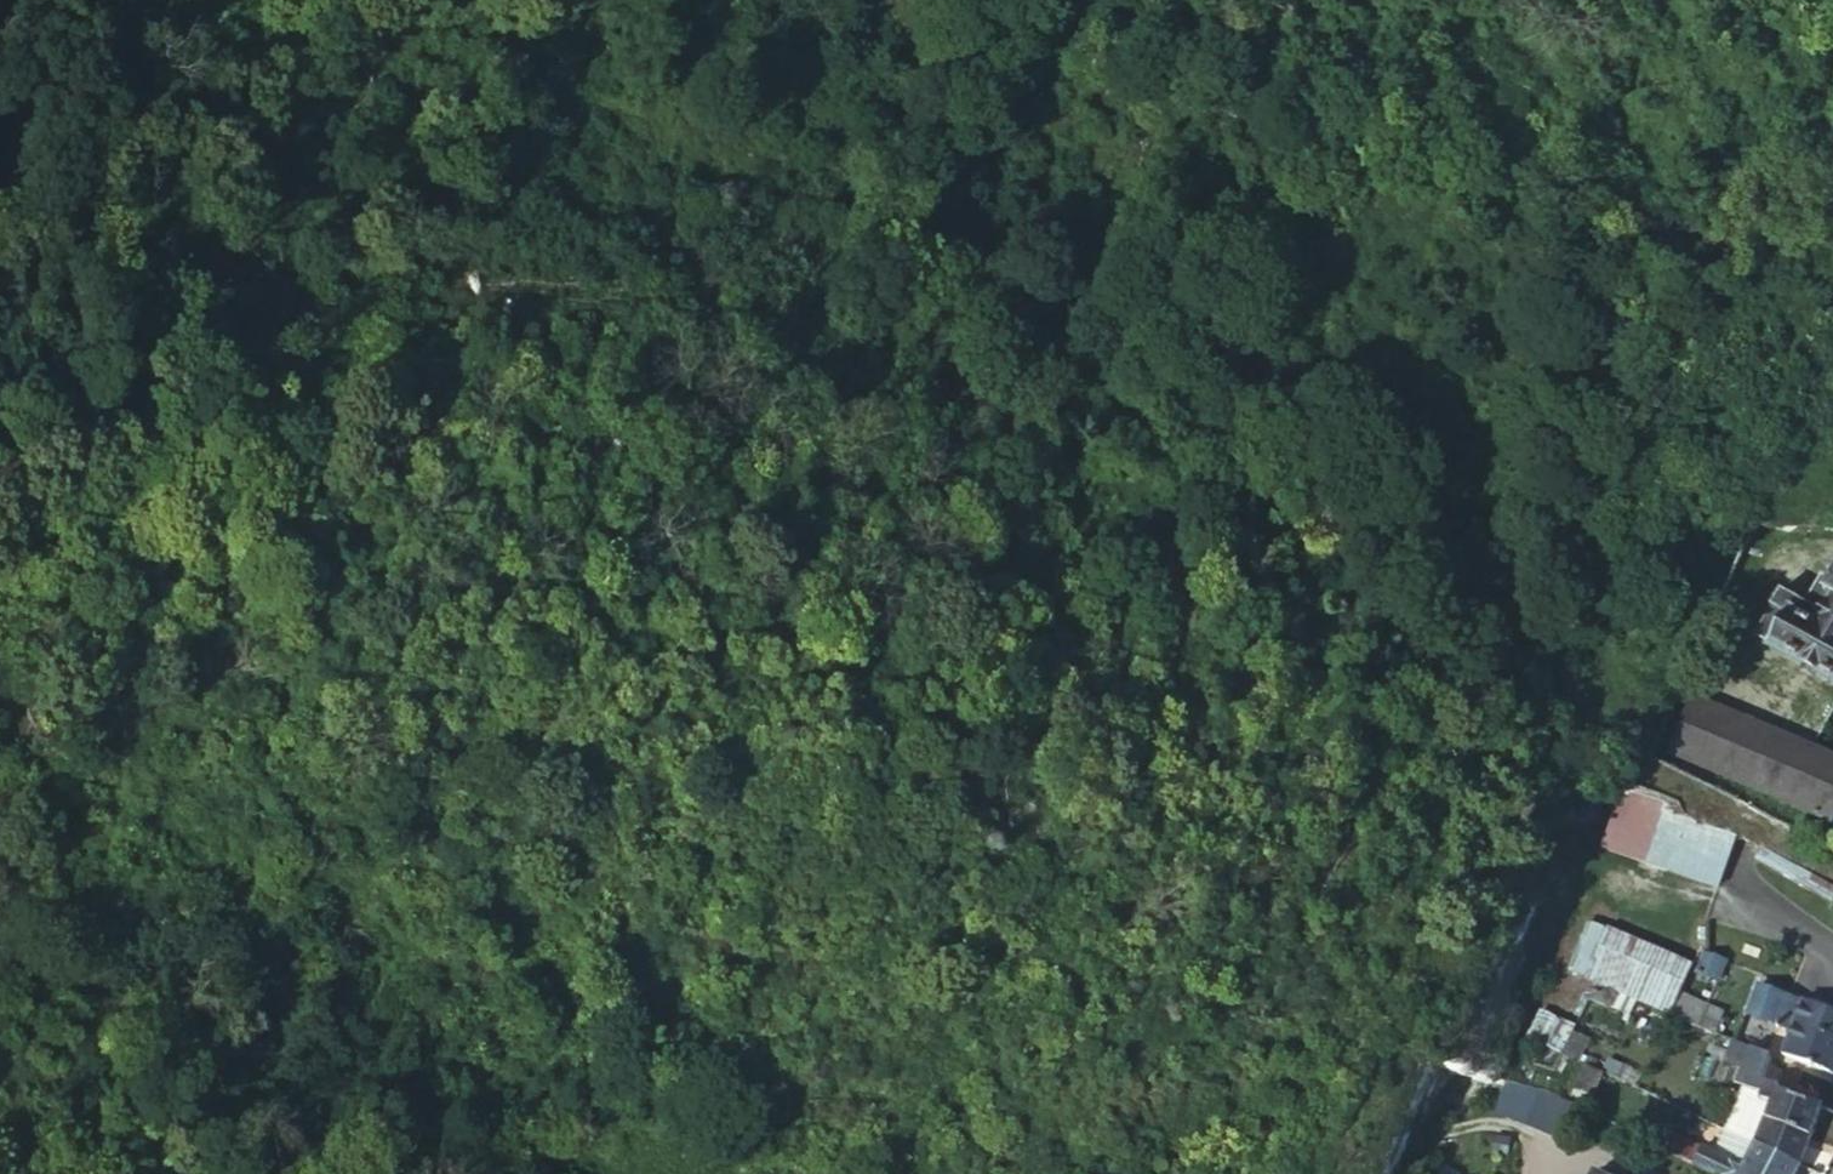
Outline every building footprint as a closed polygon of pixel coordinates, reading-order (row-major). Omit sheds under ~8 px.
[(1800,603),(1780,590),(1750,633),(1832,687),(1832,571),(1827,579),(1820,575),(1800,603)] [(1832,820),(1832,762),(1688,693),(1662,750),(1828,830),(1832,820)] [(1606,833),(1644,841),(1650,813),(1613,804),(1606,833)] [(1682,993),(1695,963),(1592,919),(1570,971),(1716,1035),(1726,1012),(1682,993)] [(1726,958),(1708,951),(1703,962),(1721,970),(1726,958)] [(1703,962),(1699,971),(1717,980),(1721,970),(1703,962)] [(1759,986),(1749,1012),(1792,1030),(1783,1053),(1832,1072),(1832,1017),(1759,986)] [(1577,1020),(1560,1055),(1572,1061),(1586,1034),(1580,1031),(1582,1023),(1577,1020)] [(1750,1143),(1796,1164),(1821,1105),(1780,1087),(1780,1084),(1764,1077),(1773,1055),(1733,1038),(1726,1054),(1743,1063),(1737,1079),(1760,1089),(1759,1094),(1771,1099),(1765,1111),(1754,1106),(1747,1122),(1757,1129),(1750,1143)] [(1560,1055),(1540,1046),(1534,1063),(1552,1071),(1560,1055)] [(1489,1078),(1467,1067),(1454,1091),(1476,1104),(1489,1078)] [(1582,1068),(1567,1095),(1584,1103),(1598,1077),(1582,1068)] [(1505,1094),(1511,1080),(1505,1077),(1498,1092),(1505,1094)] [(1543,1090),(1534,1090),(1520,1119),(1557,1137),(1573,1105),(1543,1090)] [(1711,1173),(1791,1173),(1796,1164),(1750,1143),(1738,1167),(1662,1130),(1653,1146),(1711,1173)]
